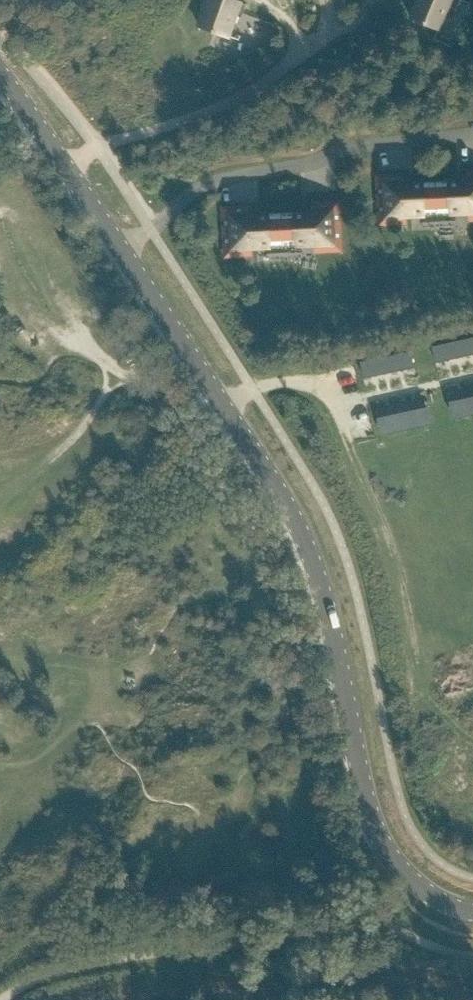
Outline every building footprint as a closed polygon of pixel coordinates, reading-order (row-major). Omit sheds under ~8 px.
[(199,24),(228,34),(236,11),(242,13),(246,3),(237,0),(208,0),(199,24)] [(411,16),(439,28),(449,4),(456,7),(459,0),(417,0),(411,16)] [(378,174),(380,223),(406,221),(406,214),(469,210),(470,218),(472,218),(472,170),(467,170),(467,178),(404,181),(404,173),(378,174)] [(249,205),(223,206),(226,255),(252,253),(251,245),(315,242),(315,250),(341,249),(339,201),(313,202),(313,210),(250,213),(249,205)]
